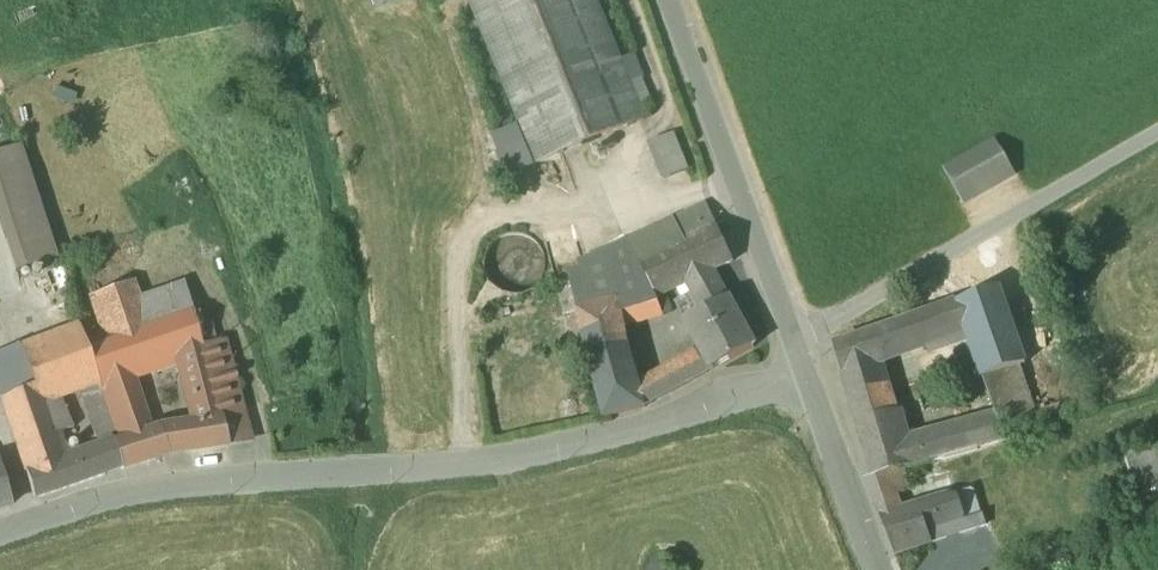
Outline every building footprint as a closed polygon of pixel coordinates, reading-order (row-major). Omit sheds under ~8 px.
[(472,3),(522,126),(496,137),(511,175),(644,118),(596,0),(478,0),(472,3)] [(674,134),(653,142),(662,165),(666,164),(670,175),(688,168),(674,134)] [(995,141),(943,171),(963,204),(1014,174),(995,141)] [(20,144),(0,151),(0,223),(16,272),(57,259),(20,144)] [(661,230),(628,246),(628,251),(574,271),(574,287),(580,311),(618,301),(623,324),(663,315),(656,299),(689,283),(712,272),(733,262),(708,204),(661,226),(661,230)] [(547,278),(549,266),(547,254),(539,243),(529,236),(516,234),(504,236),(493,243),(486,254),(484,266),(486,279),(494,289),(504,296),(517,299),(529,296),(540,289),(547,278)] [(712,272),(689,283),(704,313),(727,299),(712,272)] [(133,282),(90,296),(107,342),(150,328),(139,298),(133,282)] [(184,283),(139,298),(150,328),(193,313),(184,283)] [(580,311),(574,287),(564,291),(575,350),(586,346),(578,311),(580,311)] [(1000,287),(957,303),(968,335),(984,379),(1017,367),(1026,363),(1000,287)] [(704,313),(686,323),(701,350),(712,370),(754,347),(727,299),(704,313)] [(580,311),(578,311),(586,346),(605,420),(645,408),(639,387),(623,324),(618,301),(580,311)] [(957,303),(903,322),(915,348),(926,344),(928,349),(968,335),(957,303)] [(107,342),(90,348),(101,384),(102,384),(128,375),(180,357),(202,349),(193,313),(150,328),(107,342)] [(903,322),(835,347),(843,374),(877,362),(915,348),(903,322)] [(79,326),(20,347),(38,406),(80,392),(99,385),(86,345),(79,326)] [(229,345),(202,349),(203,350),(221,420),(227,445),(251,442),(229,345)] [(0,355),(0,393),(7,415),(34,407),(38,406),(20,347),(0,355)] [(202,349),(180,357),(196,422),(221,420),(202,349)] [(701,350),(639,387),(645,408),(712,370),(701,350)] [(877,362),(843,374),(856,422),(857,422),(892,415),(892,413),(877,362)] [(1017,367),(984,379),(998,418),(1002,428),(1032,418),(1017,367)] [(128,375),(102,384),(109,406),(111,405),(111,404),(135,396),(128,375)] [(99,385),(80,392),(83,403),(112,445),(118,444),(99,385)] [(111,404),(111,405),(123,442),(147,434),(135,396),(111,404)] [(1059,405),(1038,411),(1042,426),(1063,421),(1059,405)] [(54,463),(34,407),(7,415),(26,473),(54,463)] [(897,415),(892,413),(892,415),(857,422),(856,422),(872,477),(865,479),(865,481),(904,470),(927,463),(920,440),(908,444),(898,415),(897,415)] [(998,418),(920,440),(927,463),(929,462),(999,443),(1007,440),(1002,428),(998,418)] [(221,420),(196,422),(160,430),(168,455),(227,445),(221,420)] [(118,444),(112,445),(121,470),(168,455),(160,430),(147,434),(123,442),(118,444)] [(1133,486),(1157,478),(1157,441),(1123,452),(1133,486)] [(54,463),(26,473),(34,499),(121,470),(112,445),(95,450),(54,463)] [(904,470),(865,481),(874,503),(906,492),(901,477),(906,476),(904,470)] [(10,506),(0,472),(0,509),(10,506)] [(956,494),(921,506),(932,542),(971,530),(956,494)] [(921,506),(880,519),(894,554),(932,542),(921,506)] [(659,556),(650,569),(680,569),(659,556)]
